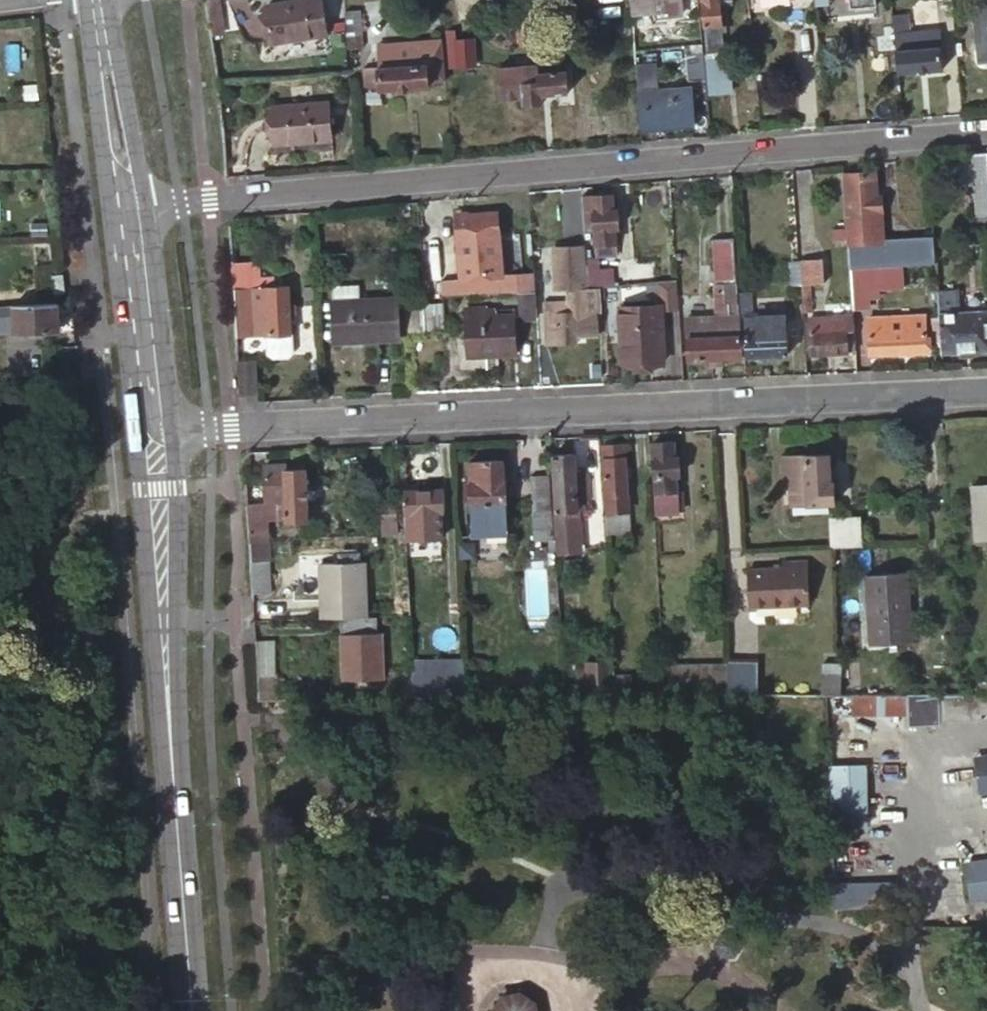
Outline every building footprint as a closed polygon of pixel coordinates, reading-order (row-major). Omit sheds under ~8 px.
[(209,35),(224,33),(220,0),(207,0),(204,3),(209,35)] [(278,39),(332,31),(327,0),(276,0),(273,0),(278,39)] [(629,11),(667,7),(667,15),(680,13),(679,0),(628,0),(629,11)] [(705,51),(708,86),(729,84),(726,49),(723,50),(718,0),(700,0),(705,51)] [(846,8),(873,6),(872,0),(845,0),(846,8)] [(986,57),(986,0),(974,0),(980,58),(986,57)] [(343,10),(347,47),(361,46),(358,9),(343,10)] [(891,13),(896,71),(942,67),(939,35),(909,38),(906,13),(891,13)] [(517,31),(519,46),(532,45),(530,29),(528,30),(527,21),(522,23),(523,30),(517,31)] [(444,29),(447,66),(474,64),(472,37),(454,39),(453,29),(444,29)] [(361,66),(364,86),(376,85),(376,90),(428,86),(427,80),(438,79),(435,39),(418,40),(418,45),(374,49),(376,65),(361,66)] [(374,43),(374,49),(418,45),(418,40),(374,43)] [(685,78),(703,76),(700,48),(682,51),(685,78)] [(636,90),(640,127),(692,124),(690,86),(656,89),(653,57),(633,58),(636,90)] [(523,98),(523,104),(543,102),(543,94),(568,92),(564,58),(536,61),(537,65),(520,66),(520,67),(523,98)] [(503,101),(523,98),(520,67),(499,70),(503,101)] [(275,103),(279,142),(334,136),(331,98),(275,103)] [(971,154),(975,213),(986,212),(986,152),(971,154)] [(899,263),(933,260),(932,244),(901,246),(901,239),(879,240),(877,196),(875,196),(874,172),(842,173),(848,266),(863,265),(899,263)] [(594,228),(596,253),(605,253),(616,252),(613,226),(618,226),(617,206),(612,207),(611,190),(581,193),(583,228),(594,228)] [(457,213),(461,277),(481,274),(479,234),(499,234),(497,210),(457,213)] [(843,222),(832,223),(833,234),(843,234),(843,222)] [(711,238),(714,283),(714,284),(734,283),(734,281),(731,238),(711,238)] [(584,255),(585,272),(606,271),(605,253),(596,253),(584,254),(584,255)] [(231,273),(246,273),(245,255),(230,256),(231,273)] [(593,310),(598,310),(597,286),(595,286),(586,286),(585,272),(584,255),(570,256),(573,299),(542,300),(544,342),(574,341),(573,330),(595,330),(593,310)] [(800,283),(802,310),(810,309),(808,283),(823,282),(822,257),(800,258),(803,283),(800,283)] [(532,259),(534,289),(534,292),(547,291),(545,259),(532,259)] [(863,265),(848,266),(850,295),(865,294),(865,287),(901,285),(899,263),(863,265)] [(586,286),(595,286),(594,283),(609,282),(608,271),(606,271),(585,272),(586,286)] [(56,274),(59,293),(69,292),(67,273),(56,274)] [(231,273),(234,330),(251,329),(250,312),(247,273),(246,273),(231,273)] [(260,273),(247,273),(250,312),(267,311),(266,303),(254,304),(253,286),(261,286),(260,273)] [(481,274),(481,292),(501,291),(501,289),(500,273),(481,274)] [(511,273),(500,273),(501,289),(532,288),(532,273),(511,273)] [(461,277),(462,293),(481,292),(481,274),(461,277)] [(621,304),(624,360),(664,359),(662,307),(678,306),(677,290),(676,278),(659,280),(660,303),(621,304)] [(676,278),(677,290),(684,290),(683,278),(676,278)] [(711,283),(712,294),(738,293),(738,291),(737,281),(734,281),(734,283),(714,284),(714,283),(711,283)] [(331,285),(332,301),(355,299),(354,284),(331,285)] [(267,311),(250,312),(251,329),(251,334),(266,333),(290,332),(288,285),(261,286),(253,286),(254,304),(266,303),(267,311)] [(534,289),(518,290),(519,316),(535,315),(534,292),(534,289)] [(738,293),(740,315),(752,314),(751,291),(738,291),(738,293)] [(738,293),(712,294),(710,294),(710,300),(713,300),(715,300),(715,302),(729,301),(730,320),(714,321),(688,322),(689,336),(687,336),(688,357),(704,356),(721,355),(742,354),(740,315),(738,293)] [(334,341),(399,338),(397,297),(355,299),(332,301),(334,341)] [(937,311),(950,310),(950,298),(937,298),(937,311)] [(713,300),(714,321),(730,320),(729,301),(715,302),(715,300),(713,300)] [(0,305),(0,321),(20,321),(20,331),(63,329),(62,302),(0,305)] [(464,308),(466,338),(473,338),(474,355),(515,353),(514,314),(484,316),(484,306),(464,308)] [(937,311),(940,349),(954,348),(970,347),(986,346),(986,308),(950,310),(937,311)] [(752,314),(752,321),(744,322),(745,333),(744,333),(745,354),(785,352),(784,312),(752,314)] [(867,315),(870,352),(926,349),(923,312),(867,315)] [(810,352),(853,349),(851,313),(807,316),(810,352)] [(290,332),(266,333),(267,352),(271,355),(287,355),(291,350),(290,332)] [(467,355),(474,355),(473,338),(466,338),(467,355)] [(954,348),(954,355),(970,354),(970,347),(954,348)] [(721,364),(721,355),(704,356),(704,365),(721,364)] [(236,362),(238,392),(256,391),(254,360),(236,362)] [(652,439),(654,511),(676,509),(676,487),(674,487),(673,472),(679,471),(677,454),(673,454),(672,438),(652,439)] [(602,442),(605,530),(625,530),(622,441),(602,442)] [(577,541),(575,494),(575,464),(574,451),(553,451),(556,541),(577,541)] [(791,502),(792,502),(826,502),(834,502),(834,479),(830,479),(829,451),(790,453),(791,502)] [(467,457),(468,502),(504,501),(503,478),(501,478),(501,456),(467,457)] [(533,456),(535,504),(549,504),(548,456),(533,456)] [(286,461),(267,462),(266,462),(268,499),(278,499),(279,517),(309,516),(307,465),(287,467),(286,461)] [(582,464),(575,464),(575,494),(583,493),(582,464)] [(986,537),(986,481),(970,482),(974,538),(986,537)] [(401,488),(403,537),(432,535),(431,509),(443,508),(442,486),(401,488)] [(249,545),(266,544),(270,544),(268,499),(246,501),(249,545)] [(826,510),(826,502),(792,502),(792,511),(826,510)] [(378,509),(379,538),(397,537),(395,508),(378,509)] [(536,509),(537,534),(550,533),(549,508),(536,509)] [(818,522),(819,545),(866,541),(865,519),(818,522)] [(434,555),(434,541),(408,541),(408,555),(434,555)] [(266,544),(249,545),(252,597),(270,596),(266,544)] [(321,564),(323,620),(337,619),(367,618),(365,563),(321,564)] [(749,566),(751,603),(811,601),(809,563),(749,566)] [(862,572),(868,640),(910,636),(905,569),(862,572)] [(367,618),(337,619),(339,694),(350,694),(378,693),(378,683),(381,683),(380,635),(374,635),(374,618),(367,618)] [(273,641),(259,641),(259,666),(274,666),(273,641)] [(427,688),(427,692),(458,690),(456,658),(431,659),(432,688),(427,688)] [(579,689),(609,689),(608,671),(608,659),(579,660),(579,689)] [(725,664),(727,691),(761,693),(762,660),(725,661),(725,664)] [(836,661),(836,691),(851,691),(878,690),(893,690),(892,662),(836,661)] [(664,662),(665,689),(695,691),(727,691),(725,664),(664,662)] [(608,671),(609,689),(627,689),(627,670),(608,671)] [(378,683),(378,693),(402,693),(401,683),(381,683),(378,683)] [(402,693),(410,692),(410,683),(401,683),(402,693)] [(878,690),(851,691),(852,710),(898,709),(898,701),(908,701),(909,721),(940,720),(940,717),(940,688),(893,690),(878,690)] [(957,688),(940,688),(940,717),(981,718),(981,711),(986,711),(986,688),(957,688)] [(973,756),(978,792),(986,791),(986,754),(973,756)] [(845,762),(829,763),(832,824),(848,823),(845,762)] [(972,896),(986,895),(986,861),(969,863),(972,896)] [(835,881),(836,906),(896,904),(895,879),(835,881)] [(496,1002),(497,1010),(547,1010),(548,1001),(538,985),(522,980),(505,987),(496,1002)]
